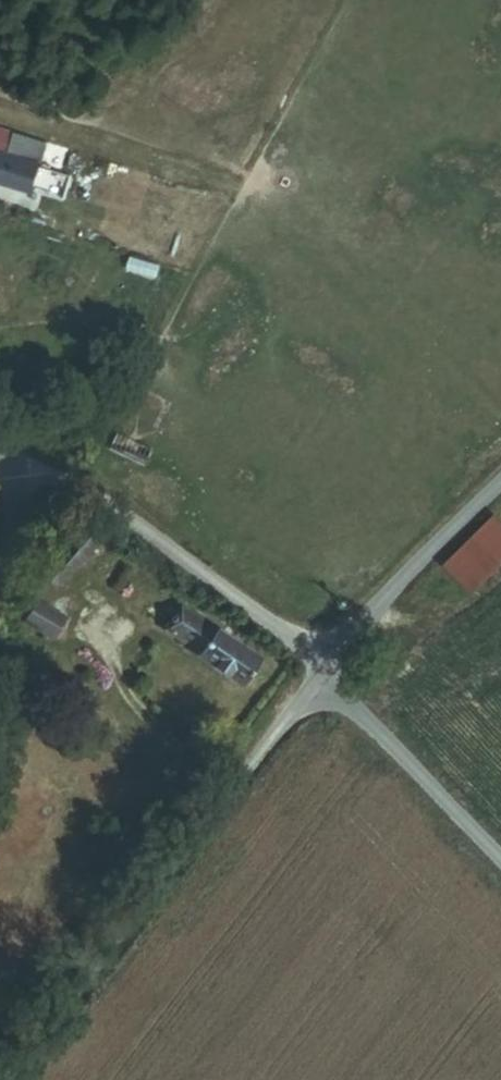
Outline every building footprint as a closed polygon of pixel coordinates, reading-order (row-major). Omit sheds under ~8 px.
[(0,122),(0,182),(49,198),(57,173),(45,169),(51,151),(18,140),(21,129),(0,122)] [(96,177),(72,166),(66,179),(90,190),(96,177)] [(494,516),(441,568),(470,597),(500,567),(500,524),(494,516)] [(109,538),(94,524),(84,535),(47,576),(62,590),(109,538)] [(47,576),(84,535),(75,528),(39,569),(47,576)] [(70,617),(40,600),(28,621),(57,638),(70,617)] [(260,664),(183,610),(167,633),(244,687),(260,664)]
